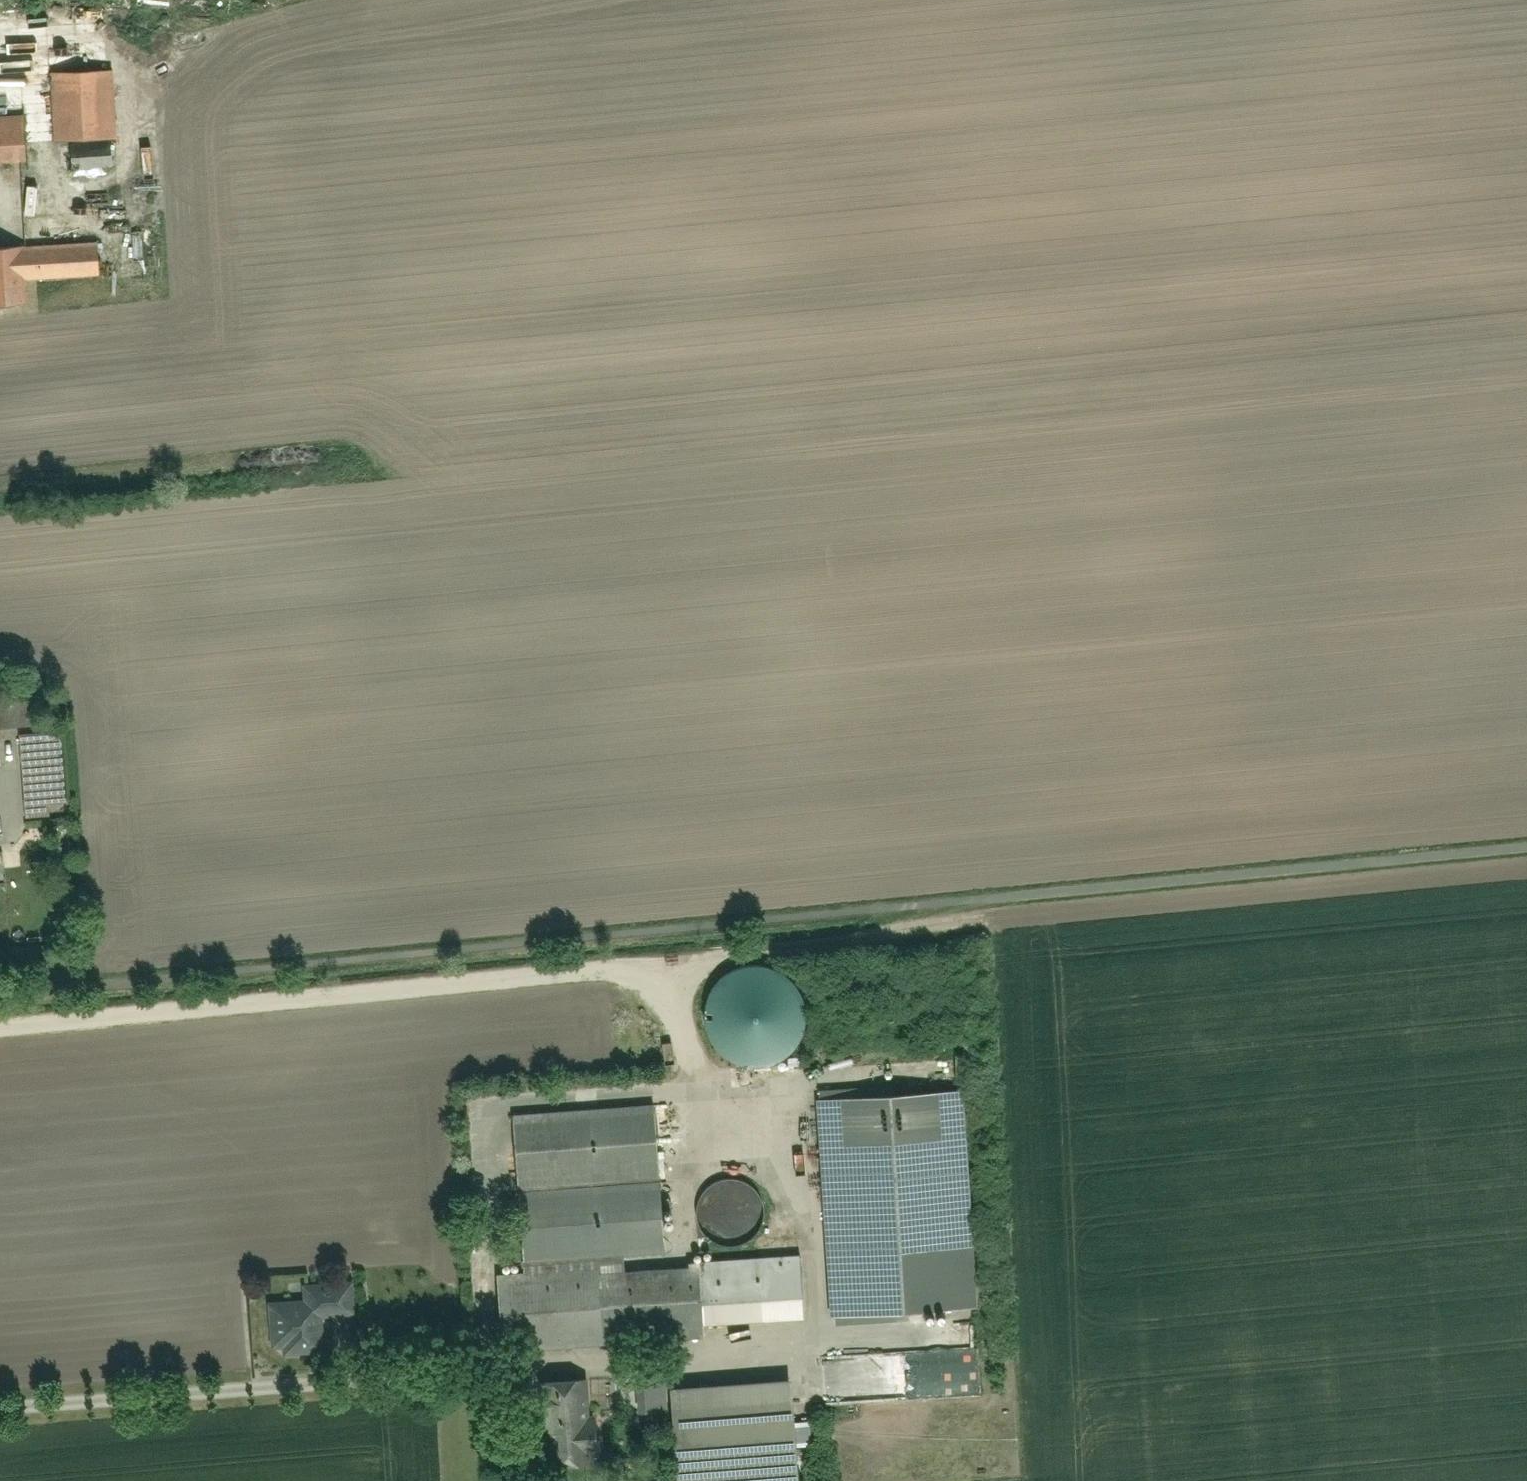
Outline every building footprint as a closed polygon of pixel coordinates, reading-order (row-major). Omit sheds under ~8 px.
[(46,74),(50,145),(66,144),(111,141),(107,70),(46,74)] [(31,168),(30,120),(0,121),(0,169),(31,168)] [(112,169),(111,141),(66,144),(67,171),(112,169)] [(25,276),(95,274),(94,238),(23,240),(23,221),(0,221),(0,304),(25,303),(25,276)] [(31,726),(29,702),(0,704),(0,728),(31,726)] [(19,737),(24,820),(67,817),(61,734),(19,737)] [(824,1102),(836,1321),(975,1314),(963,1095),(824,1102)] [(495,1276),(500,1354),(699,1342),(697,1320),(798,1314),(795,1258),(661,1266),(651,1109),(511,1117),(521,1274),(495,1276)] [(697,1238),(709,1249),(728,1256),(753,1251),(768,1236),(775,1214),(768,1191),(754,1177),(733,1171),(709,1177),(695,1193),(689,1215),(697,1238)] [(302,1303),(264,1305),(267,1348),(280,1348),(280,1356),(320,1354),(318,1318),(352,1316),(350,1285),(301,1288),(302,1303)] [(588,1457),(600,1456),(598,1420),(586,1421),(584,1378),(531,1381),(537,1468),(589,1465),(588,1457)] [(668,1480),(796,1480),(789,1381),(662,1390),(668,1480)]
